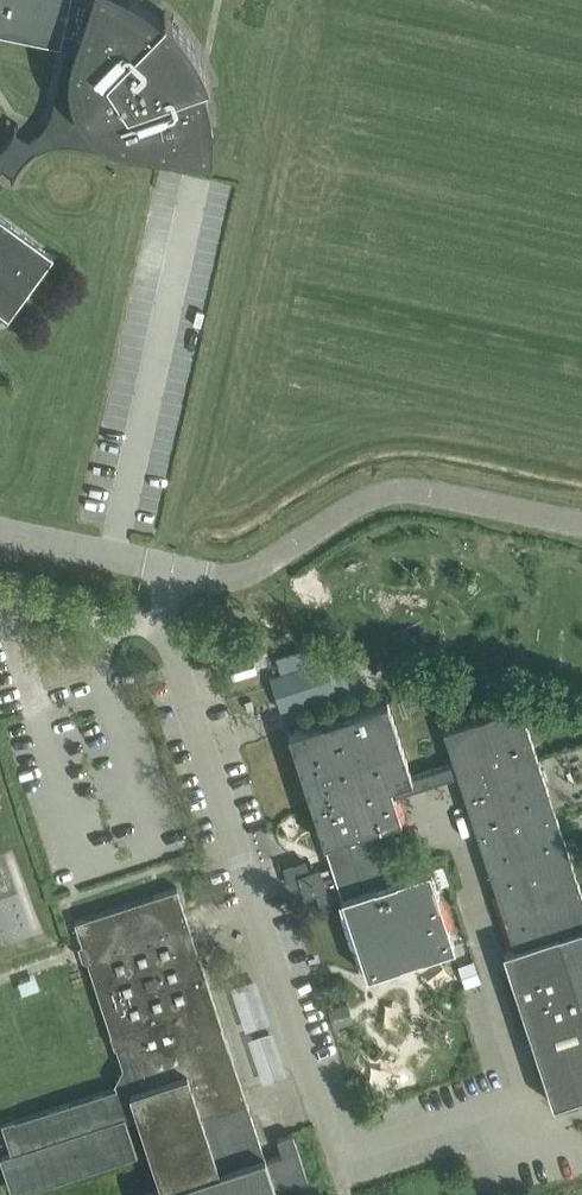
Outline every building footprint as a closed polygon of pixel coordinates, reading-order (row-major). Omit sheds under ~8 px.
[(10,181),(11,181),(15,173),(20,164),(27,157),(35,150),(39,148),(48,144),(58,142),(67,141),(77,142),(132,154),(134,146),(200,153),(200,151),(200,118),(206,117),(206,119),(208,119),(208,116),(200,81),(206,79),(207,81),(209,80),(200,60),(184,34),(163,11),(162,13),(163,14),(159,18),(153,13),(135,0),(128,0),(126,4),(119,0),(90,0),(73,52),(65,50),(54,105),(52,110),(49,120),(43,128),(37,135),(29,141),(14,132),(15,128),(17,123),(15,123),(13,131),(8,140),(1,148),(0,149),(0,167),(2,166),(13,172),(11,176),(10,181)] [(58,44),(60,44),(62,30),(79,34),(90,0),(0,0),(0,32),(58,44)] [(7,319),(53,257),(0,218),(0,313),(7,319)] [(269,677),(279,711),(335,692),(321,650),(305,655),(303,648),(275,657),(280,673),(269,677)] [(552,1103),(581,1093),(581,896),(520,704),(442,730),(453,762),(411,776),(386,700),(287,732),(366,974),(453,946),(428,867),(406,875),(389,821),(401,817),(395,799),(394,796),(456,775),(513,949),(503,952),(552,1103)] [(262,1123),(266,1145),(251,1148),(257,1177),(290,1170),(280,1120),(262,1123)]
